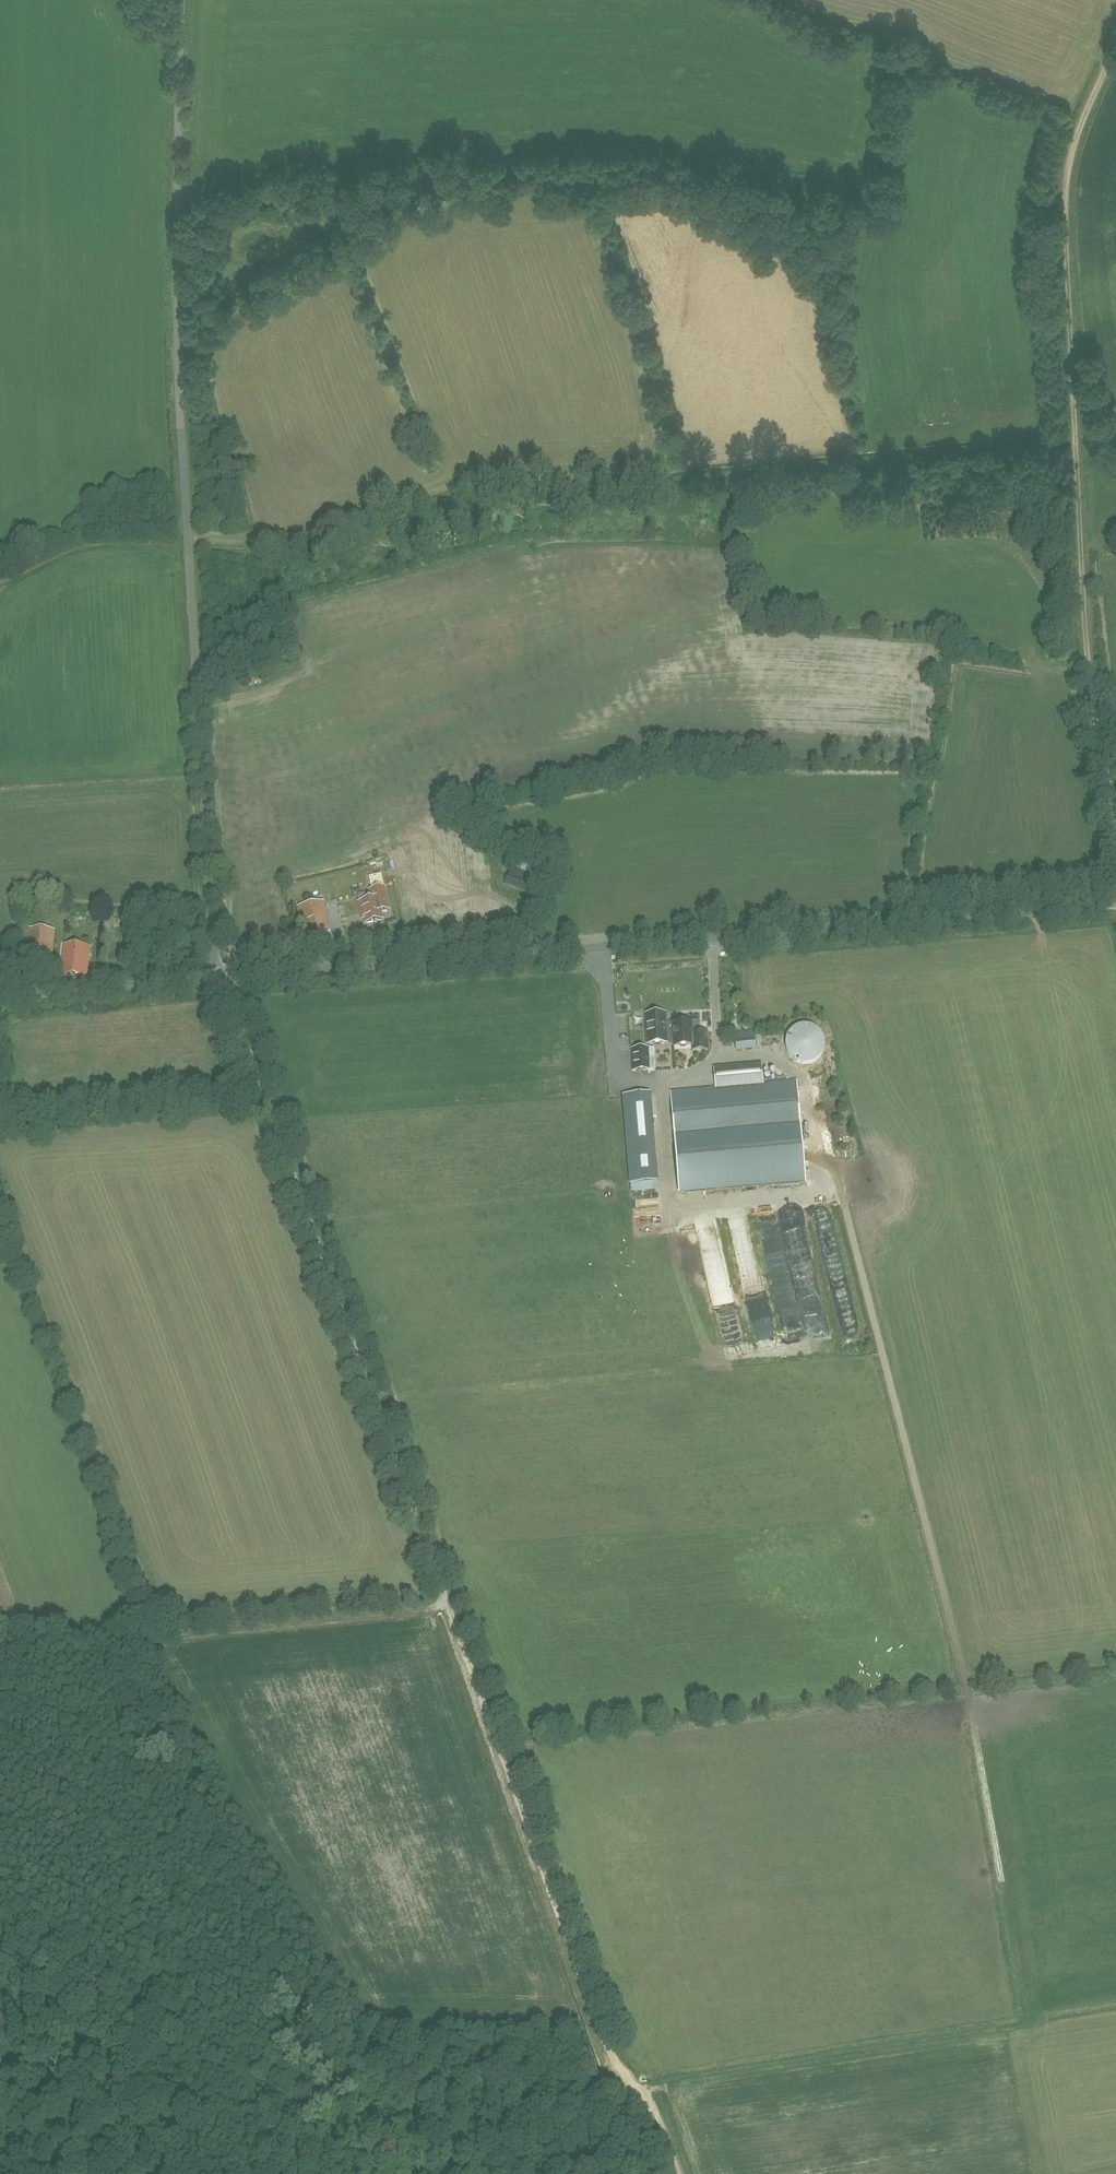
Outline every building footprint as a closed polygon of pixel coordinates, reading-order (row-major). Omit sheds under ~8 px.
[(513,867),(539,876),(541,870),(515,861),(513,867)] [(381,912),(389,910),(384,887),(370,890),(372,899),(359,902),(362,919),(364,919),(365,923),(383,920),(381,912)] [(330,931),(323,901),(298,907),(301,921),(303,921),(306,937),(330,931)] [(33,962),(34,955),(53,956),(55,929),(25,927),(22,961),(33,962)] [(303,959),(319,956),(315,938),(300,941),(301,945),(303,959)] [(87,977),(90,946),(64,944),(61,974),(87,977)] [(674,1043),(673,1025),(666,1025),(665,1014),(646,1015),(648,1044),(667,1043),(674,1043)] [(673,1023),(673,1025),(674,1043),(674,1046),(692,1045),(693,1050),(707,1050),(706,1032),(691,1032),(691,1022),(673,1023)] [(737,1050),(756,1048),(755,1037),(736,1039),(737,1050)] [(632,1049),(634,1071),(655,1070),(655,1056),(649,1056),(649,1048),(632,1049)] [(805,1184),(800,1135),(796,1081),(763,1084),(761,1063),(714,1067),(716,1088),(671,1092),(676,1146),(680,1195),(805,1184)] [(657,1182),(654,1149),(649,1093),(623,1096),(630,1184),(657,1182)] [(811,1211),(814,1222),(821,1221),(819,1209),(811,1211)] [(798,1221),(790,1222),(792,1240),(800,1239),(798,1221)] [(774,1268),(783,1267),(782,1246),(772,1247),(774,1268)] [(800,1271),(808,1268),(805,1261),(797,1264),(800,1271)] [(782,1287),(779,1277),(786,1276),(785,1270),(776,1273),(781,1293),(791,1291),(790,1285),(782,1287)] [(783,1304),(784,1312),(795,1310),(793,1302),(783,1304)] [(812,1306),(813,1318),(824,1318),(823,1305),(812,1306)] [(825,1318),(815,1320),(819,1342),(829,1340),(825,1318)] [(854,1319),(843,1320),(843,1328),(855,1327),(854,1319)]
